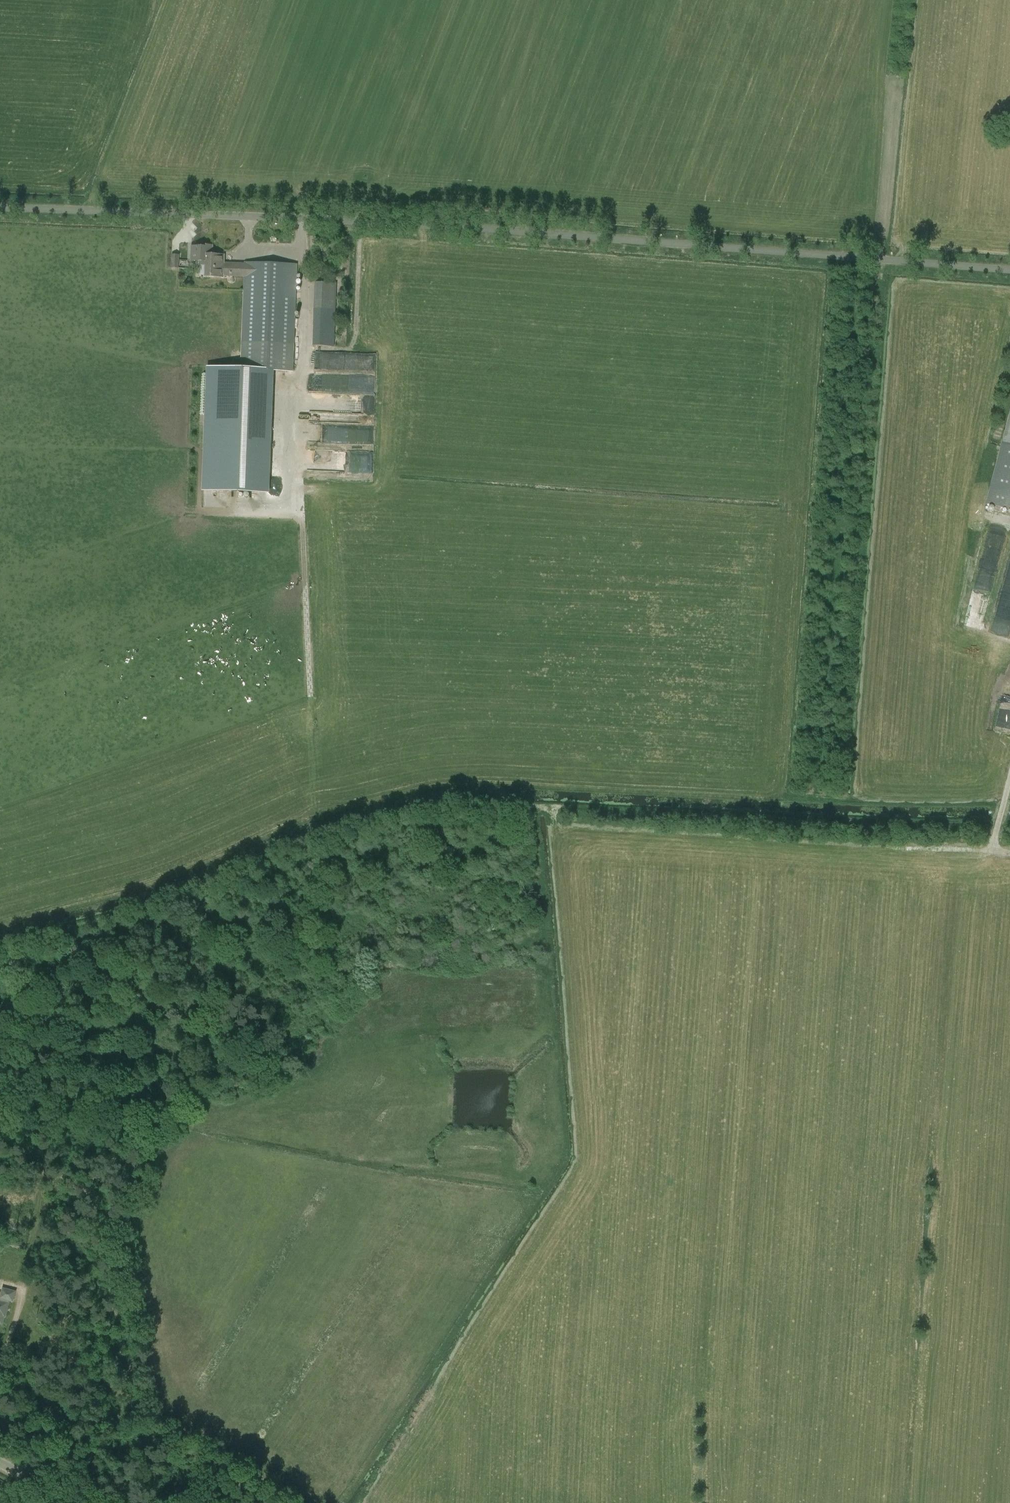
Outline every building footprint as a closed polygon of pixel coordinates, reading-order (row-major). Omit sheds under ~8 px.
[(223,278),(223,276),(245,277),(245,263),(224,262),(224,255),(212,255),(213,246),(207,246),(207,247),(192,247),(191,261),(200,261),(200,265),(206,266),(205,277),(223,278)] [(241,370),(292,372),(296,265),(245,263),(245,277),(241,370)] [(336,284),(316,283),(314,346),(334,347),(336,284)] [(314,369),(362,370),(363,353),(314,352),(314,369)] [(1001,444),(1009,446),(1009,411),(1001,444)] [(236,491),(267,492),(269,441),(254,440),(254,442),(245,442),(245,445),(265,446),(264,454),(243,453),(243,462),(237,461),(236,491)] [(1001,444),(986,503),(1009,510),(1009,446),(1001,444)] [(206,475),(207,481),(217,479),(218,480),(224,478),(224,479),(229,478),(229,480),(231,480),(229,470),(214,473),(214,472),(210,472),(211,474),(206,475)] [(2,1325),(4,1317),(5,1318),(10,1301),(13,1302),(16,1292),(3,1289),(0,1300),(0,1324),(2,1325)]
